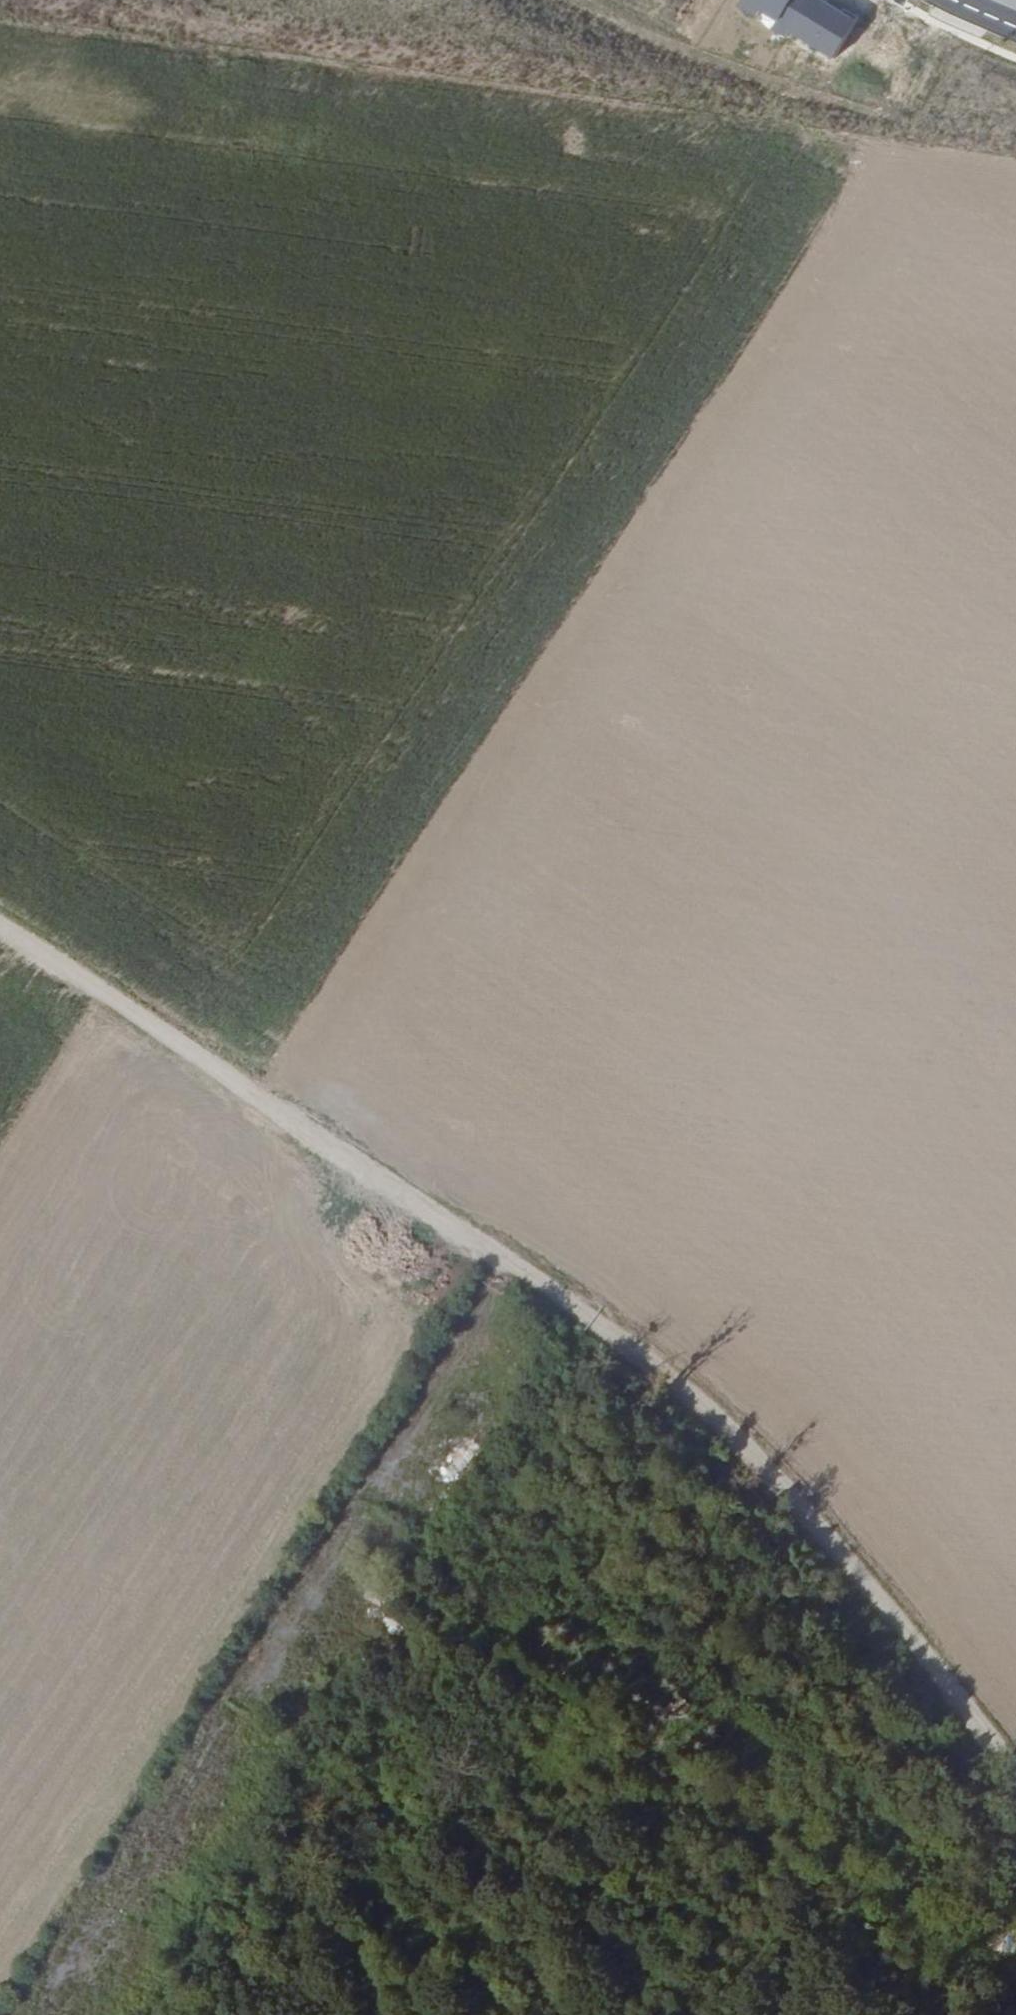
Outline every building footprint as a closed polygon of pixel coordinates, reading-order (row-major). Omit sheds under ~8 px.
[(990,11),(1012,20),(1015,11),(1015,9),(994,1),(990,11)]
